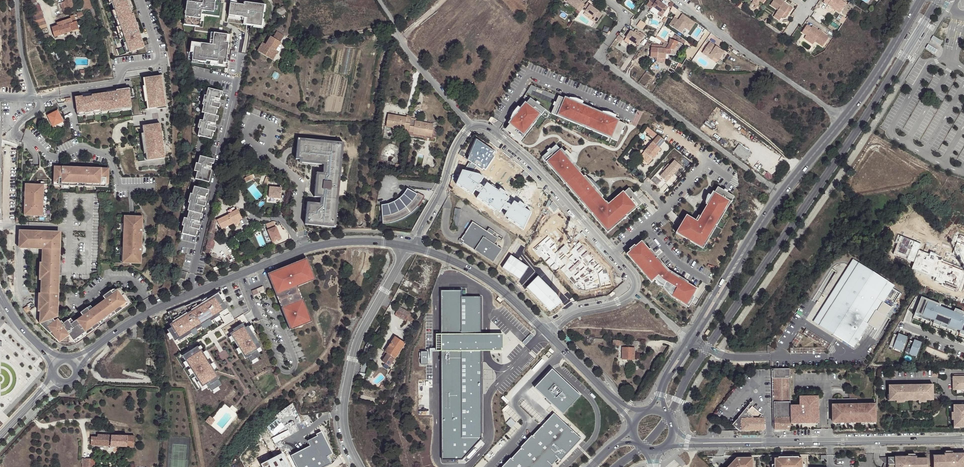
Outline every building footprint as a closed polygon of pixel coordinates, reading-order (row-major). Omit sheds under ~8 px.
[(33,12),(41,8),(40,3),(38,4),(36,0),(34,0),(29,3),(33,12)] [(63,10),(74,6),(72,1),(74,0),(64,0),(65,1),(60,3),(63,10)] [(93,7),(91,0),(81,0),(81,1),(84,11),(87,9),(93,7)] [(129,53),(132,52),(136,50),(144,47),(129,0),(112,0),(113,3),(115,10),(118,19),(121,26),(125,38),(124,39),(126,46),(127,45),(129,53)] [(185,25),(198,27),(199,21),(200,13),(204,14),(204,15),(211,16),(212,13),(218,13),(220,1),(214,0),(190,0),(190,2),(188,2),(188,7),(185,7),(183,6),(182,10),(184,10),(183,17),(185,17),(185,25)] [(585,5),(582,3),(581,2),(578,0),(568,0),(567,2),(581,12),(582,9),(585,5)] [(647,5),(651,9),(653,7),(659,11),(663,14),(668,8),(661,3),(657,0),(651,0),(647,5)] [(784,5),(785,3),(780,0),(776,0),(772,6),(780,11),(777,15),(783,19),(784,18),(786,19),(787,19),(788,17),(789,17),(794,10),(791,7),(790,9),(786,6),(785,7),(783,6),(784,5)] [(848,4),(842,0),(827,0),(825,3),(829,5),(836,10),(841,13),(848,4)] [(229,3),(227,14),(233,15),(233,19),(241,20),(241,18),(245,18),(244,25),(252,26),(257,26),(258,22),(261,22),(261,19),(263,20),(263,12),(262,12),(258,11),(259,6),(250,5),(251,3),(246,3),(246,5),(242,5),(243,2),(235,1),(235,4),(229,3)] [(262,12),(263,12),(264,5),(251,3),(250,5),(259,6),(258,11),(262,12)] [(603,14),(587,3),(585,5),(582,9),(586,12),(586,11),(595,17),(593,19),(597,22),(603,14)] [(836,10),(829,5),(827,9),(833,13),(836,10)] [(279,16),(284,13),(286,13),(283,7),(276,11),(279,16)] [(595,17),(586,11),(586,12),(585,13),(593,19),(595,17)] [(41,29),(47,27),(42,12),(32,14),(35,24),(38,24),(40,30),(41,29)] [(683,14),(680,19),(682,20),(680,22),(678,21),(678,22),(674,19),(670,25),(682,33),(685,27),(687,25),(692,29),(696,23),(683,14)] [(75,30),(79,29),(76,21),(74,15),(70,16),(71,17),(70,18),(70,17),(68,18),(69,18),(57,22),(58,25),(52,27),(55,37),(75,30)] [(261,28),(263,20),(261,19),(261,22),(258,22),(257,26),(252,26),(252,27),(261,28)] [(636,27),(642,30),(646,23),(640,20),(636,27)] [(824,47),(830,38),(822,33),(820,31),(813,26),(812,28),(808,25),(803,32),(808,36),(816,42),(824,47)] [(117,27),(121,40),(124,39),(125,38),(121,26),(117,27)] [(631,31),(626,38),(638,45),(645,35),(636,30),(634,33),(631,31)] [(192,52),(192,59),(197,59),(197,61),(205,61),(206,60),(210,60),(217,61),(217,64),(222,64),(223,62),(226,62),(228,41),(225,41),(226,33),(212,32),(211,46),(207,45),(207,44),(207,43),(199,43),(199,44),(199,46),(193,46),(192,52)] [(273,36),(273,38),(279,42),(283,36),(276,32),(273,36)] [(943,41),(933,35),(931,39),(941,45),(943,41)] [(816,42),(808,36),(806,39),(814,45),(816,42)] [(279,42),(273,38),(271,37),(270,37),(265,45),(262,43),(257,51),(258,52),(259,53),(272,60),(276,52),(274,51),(279,42)] [(638,45),(626,38),(624,41),(636,49),(638,45)] [(666,59),(666,55),(672,56),(673,51),(678,42),(671,40),(670,44),(664,42),(663,44),(652,45),(651,57),(656,58),(665,59),(666,59)] [(678,42),(673,51),(677,53),(682,44),(678,42)] [(725,52),(710,42),(705,50),(714,57),(719,60),(725,52)] [(191,52),(192,52),(193,46),(199,46),(199,44),(192,43),(191,52)] [(937,49),(928,44),(926,48),(935,53),(937,49)] [(703,53),(712,59),(714,57),(705,50),(703,53)] [(150,101),(151,109),(166,107),(165,98),(164,98),(163,94),(162,88),(164,88),(162,76),(147,78),(148,86),(146,86),(148,101),(150,101)] [(229,87),(194,78),(192,83),(228,92),(229,87)] [(75,97),(77,113),(109,108),(121,107),(121,106),(132,104),(131,98),(130,89),(129,89),(129,88),(117,90),(117,91),(117,93),(107,94),(107,93),(92,95),(92,96),(83,97),(83,96),(75,97)] [(222,94),(207,90),(206,97),(204,97),(202,106),(203,107),(201,114),(204,115),(202,122),(199,122),(197,129),(199,130),(197,137),(198,138),(210,141),(212,133),(214,133),(215,129),(213,129),(215,122),(217,122),(218,118),(214,117),(216,110),(218,105),(219,97),(221,98),(222,94)] [(559,97),(553,112),(560,115),(559,116),(566,119),(566,118),(576,122),(575,123),(579,124),(579,123),(593,128),(592,129),(599,132),(599,131),(609,135),(609,136),(612,137),(613,136),(619,139),(621,134),(623,131),(625,124),(619,121),(619,120),(616,118),(604,113),(599,112),(599,113),(586,108),(586,106),(583,105),(570,100),(566,98),(566,100),(559,97)] [(512,122),(505,130),(519,141),(523,136),(524,136),(529,131),(528,130),(535,121),(535,122),(540,116),(539,116),(543,110),(531,100),(526,106),(525,105),(520,110),(512,122)] [(512,122),(520,110),(518,108),(513,115),(511,121),(512,122)] [(53,127),(63,122),(58,111),(48,116),(53,127)] [(407,118),(389,115),(387,124),(394,125),(393,129),(405,131),(405,129),(410,130),(409,132),(413,133),(413,134),(425,137),(426,137),(426,133),(433,134),(434,130),(435,126),(416,122),(416,120),(412,119),(412,117),(408,116),(407,118)] [(535,121),(528,130),(529,131),(530,131),(537,123),(535,122),(535,121)] [(64,125),(63,122),(53,127),(52,127),(54,130),(61,126),(64,125)] [(148,153),(149,160),(166,158),(164,146),(162,146),(162,142),(161,136),(162,136),(160,123),(145,125),(146,133),(144,133),(147,153),(148,153)] [(546,143),(555,130),(548,125),(539,138),(546,143)] [(646,127),(645,129),(656,138),(659,135),(649,127),(648,128),(646,127)] [(659,147),(665,140),(659,135),(656,138),(645,152),(653,159),(662,149),(659,147)] [(210,141),(198,138),(197,143),(215,148),(217,142),(210,141)] [(494,150),(476,139),(468,160),(483,170),(484,168),(486,169),(495,155),(492,154),(494,150)] [(300,141),(297,141),(295,160),(299,161),(299,163),(302,163),(303,163),(303,162),(319,164),(321,165),(324,165),(323,174),(317,174),(317,176),(316,182),(319,183),(318,190),(316,190),(315,196),(315,198),(320,199),(320,205),(320,206),(306,205),(305,225),(319,226),(319,227),(334,229),(334,226),(336,198),(337,196),(329,195),(329,192),(331,192),(332,192),(333,191),(334,190),(335,189),(335,187),(335,186),(334,185),(333,184),(332,184),(330,183),(330,180),(338,180),(338,178),(337,178),(338,177),(339,172),(338,172),(338,170),(339,171),(341,146),(342,144),(330,142),(330,144),(327,144),(323,144),(324,143),(319,143),(319,144),(316,143),(316,142),(311,142),(311,143),(308,142),(303,141),(303,142),(299,142),(300,141)] [(567,182),(567,183),(572,188),(571,189),(576,194),(577,193),(584,202),(583,202),(588,208),(589,207),(597,217),(597,218),(602,224),(602,223),(608,229),(617,221),(620,219),(629,211),(635,206),(634,205),(640,200),(636,196),(633,193),(629,188),(623,193),(622,192),(617,196),(618,198),(610,205),(608,203),(606,201),(606,202),(601,197),(602,195),(586,176),(584,177),(575,166),(576,165),(574,162),(564,152),(562,149),(561,150),(556,145),(551,149),(548,152),(544,155),(548,161),(550,164),(551,164),(558,172),(557,172),(562,178),(563,177),(567,182)] [(689,165),(692,162),(675,148),(671,152),(679,159),(680,158),(689,165)] [(566,150),(564,152),(574,162),(572,156),(566,150)] [(650,164),(653,159),(645,152),(641,157),(650,164)] [(214,161),(199,157),(197,165),(198,165),(196,173),(194,180),(208,184),(211,172),(209,171),(211,165),(212,165),(214,161)] [(494,157),(490,166),(522,178),(526,168),(513,163),(513,165),(494,157)] [(752,166),(765,175),(769,169),(756,160),(752,166)] [(551,164),(550,164),(549,165),(556,173),(557,172),(558,172),(551,164)] [(66,166),(58,166),(57,182),(65,182),(73,183),(73,182),(88,183),(93,183),(93,186),(100,186),(100,183),(112,184),(112,177),(109,177),(110,168),(97,167),(97,170),(94,170),(94,168),(89,167),(73,166),(73,169),(70,169),(70,167),(66,167),(66,166)] [(480,175),(463,171),(457,185),(472,195),(476,190),(481,193),(477,199),(496,212),(497,211),(501,213),(503,209),(508,212),(506,216),(509,219),(509,220),(524,230),(532,213),(525,208),(527,206),(521,202),(519,204),(515,202),(512,206),(507,203),(510,198),(506,195),(508,193),(501,189),(499,191),(487,183),(484,188),(480,185),(484,177),(480,175)] [(41,184),(25,184),(24,203),(25,203),(25,207),(24,207),(24,215),(42,216),(43,208),(43,204),(43,196),(43,192),(40,192),(41,184)] [(686,217),(678,231),(684,234),(696,241),(702,245),(708,237),(712,231),(711,230),(725,208),(726,208),(729,202),(728,201),(732,195),(727,193),(724,190),(718,187),(715,193),(713,192),(711,195),(707,203),(708,204),(701,216),(701,217),(698,222),(696,220),(694,219),(692,221),(686,217)] [(207,191),(193,188),(191,195),(189,195),(187,204),(188,204),(186,212),(188,212),(186,220),(183,219),(180,226),(182,227),(180,235),(194,238),(196,230),(197,231),(199,226),(197,226),(199,220),(200,220),(201,216),(200,215),(202,208),(203,203),(205,195),(207,196),(207,191)] [(280,200),(281,189),(269,188),(268,199),(280,200)] [(387,206),(382,207),(385,225),(391,224),(397,223),(401,221),(406,218),(410,215),(414,211),(419,207),(421,203),(425,197),(418,194),(417,195),(407,190),(404,194),(401,198),(398,200),(394,203),(390,205),(387,206)] [(576,194),(575,195),(582,203),(583,202),(584,202),(577,193),(576,194)] [(617,196),(608,203),(610,205),(618,198),(617,196)] [(597,218),(597,217),(589,207),(588,208),(587,209),(595,219),(597,218)] [(221,230),(242,220),(237,211),(238,210),(237,209),(234,210),(233,208),(226,212),(228,216),(217,222),(221,230)] [(725,208),(711,230),(712,231),(714,231),(727,209),(726,208),(725,208)] [(461,210),(455,209),(451,229),(458,230),(461,210)] [(629,211),(620,219),(622,221),(631,213),(629,211)] [(131,223),(128,223),(128,231),(130,231),(130,247),(127,247),(127,255),(130,255),(130,257),(129,258),(129,263),(146,263),(146,251),(145,251),(145,247),(146,248),(147,232),(146,232),(146,228),(147,228),(147,216),(131,215),(131,221),(131,223)] [(203,253),(208,255),(210,250),(212,251),(214,244),(212,243),(216,231),(214,231),(216,221),(212,220),(208,233),(210,234),(203,253)] [(617,221),(608,229),(602,223),(602,224),(600,225),(608,233),(619,223),(617,221)] [(498,239),(492,235),(494,232),(489,228),(487,232),(472,222),(461,240),(463,242),(462,243),(493,263),(501,251),(502,249),(495,244),(498,239)] [(276,228),(267,232),(272,244),(281,240),(276,228)] [(43,249),(40,323),(53,318),(58,316),(58,299),(53,299),(53,297),(57,297),(57,292),(58,292),(60,238),(57,238),(57,231),(21,230),(20,248),(43,249)] [(899,234),(892,253),(914,263),(911,269),(962,292),(963,286),(963,236),(959,234),(951,261),(919,250),(921,243),(899,234)] [(195,238),(194,238),(180,235),(179,240),(194,244),(195,238)] [(547,235),(534,248),(555,273),(560,268),(575,286),(578,288),(582,290),(587,290),(611,285),(606,268),(604,268),(580,241),(570,250),(565,245),(558,249),(547,235)] [(578,239),(582,244),(587,239),(583,235),(578,239)] [(702,245),(696,241),(694,244),(703,249),(710,238),(708,237),(702,245)] [(682,300),(689,304),(694,296),(698,289),(687,283),(687,284),(677,279),(678,278),(671,274),(671,275),(668,273),(668,272),(662,264),(660,265),(648,251),(649,250),(642,241),(636,247),(634,245),(631,248),(632,249),(630,251),(628,253),(634,259),(633,260),(637,265),(638,264),(643,270),(642,271),(647,276),(648,276),(653,281),(654,280),(656,278),(659,282),(664,285),(664,287),(670,290),(669,293),(676,297),(675,298),(681,301),(682,300)] [(662,264),(650,250),(649,250),(648,251),(660,265),(662,264)] [(529,266),(512,255),(503,268),(521,279),(529,266)] [(207,257),(201,256),(197,273),(203,274),(207,257)] [(894,286),(855,260),(816,321),(840,336),(843,332),(857,341),(859,343),(860,341),(858,339),(861,335),(866,327),(868,324),(870,321),(877,311),(886,317),(893,307),(884,302),(894,286)] [(274,284),(272,284),(272,285),(282,309),(285,316),(291,330),(294,328),(299,326),(300,328),(302,327),(301,326),(310,322),(296,287),(310,281),(308,276),(311,275),(310,272),(312,271),(310,268),(309,268),(307,265),(304,267),(302,262),(281,271),(281,272),(271,276),(274,284)] [(187,271),(178,269),(177,277),(185,279),(187,271)] [(272,284),(274,284),(271,276),(281,272),(281,271),(280,270),(267,275),(271,285),(272,285),(272,284)] [(527,287),(529,290),(541,278),(538,275),(527,287)] [(556,293),(541,278),(529,290),(550,311),(562,302),(556,293)] [(656,278),(654,280),(658,284),(663,288),(664,287),(664,285),(659,282),(656,278)] [(670,290),(664,287),(663,288),(671,297),(687,307),(689,307),(690,305),(695,297),(694,296),(689,304),(682,300),(681,301),(675,298),(676,297),(669,293),(670,290)] [(263,288),(252,292),(254,297),(265,293),(263,288)] [(54,321),(53,318),(40,323),(40,324),(58,340),(63,336),(64,339),(69,335),(73,341),(92,327),(97,323),(114,310),(120,306),(126,301),(117,289),(113,289),(108,293),(109,294),(107,295),(107,296),(105,298),(105,299),(92,308),(93,310),(90,312),(88,310),(82,314),(83,315),(74,322),(72,320),(69,322),(68,320),(63,323),(61,321),(60,322),(57,319),(54,321)] [(440,352),(444,352),(445,460),(465,459),(484,439),(483,352),(506,352),(505,335),(483,335),(483,297),(464,297),(464,291),(444,291),(444,335),(440,335),(440,352)] [(222,293),(170,314),(174,324),(171,326),(173,329),(169,331),(170,334),(174,339),(176,343),(180,340),(181,342),(193,335),(198,332),(204,328),(212,323),(222,317),(221,315),(227,312),(229,311),(225,304),(226,301),(222,293)] [(921,297),(915,313),(926,318),(925,321),(924,324),(928,326),(930,320),(934,321),(953,328),(951,331),(950,334),(954,336),(957,330),(960,331),(963,333),(963,314),(954,310),(953,312),(939,307),(940,305),(921,297)] [(90,305),(81,312),(82,314),(88,310),(90,312),(93,310),(92,308),(90,305)] [(396,316),(406,321),(407,321),(408,317),(410,314),(410,313),(400,308),(396,316)] [(114,310),(97,323),(99,325),(115,313),(114,310)] [(877,311),(870,321),(879,328),(886,317),(877,311)] [(408,317),(407,321),(412,324),(415,317),(410,314),(408,317)] [(953,328),(934,321),(933,324),(951,331),(953,328)] [(234,332),(230,334),(231,337),(234,342),(239,349),(241,353),(245,360),(247,358),(250,363),(251,362),(257,359),(260,357),(258,354),(256,351),(260,349),(261,348),(256,339),(254,340),(252,337),(250,334),(252,333),(252,332),(249,328),(248,327),(245,328),(243,324),(233,330),(234,332)] [(92,327),(73,341),(75,342),(93,329),(92,327)] [(854,346),(857,341),(843,332),(840,336),(854,346)] [(907,339),(894,334),(889,346),(893,347),(894,345),(903,349),(907,339)] [(396,337),(390,346),(400,352),(406,344),(396,337)] [(921,345),(910,340),(905,352),(909,354),(910,351),(917,355),(921,345)] [(400,352),(390,346),(386,353),(388,354),(396,359),(400,352)] [(202,389),(206,386),(208,389),(209,391),(210,390),(212,393),(212,392),(218,389),(221,387),(218,381),(219,380),(214,371),(211,366),(207,359),(203,354),(201,351),(200,352),(199,349),(198,348),(183,357),(186,363),(189,368),(191,370),(193,375),(199,383),(202,389)] [(635,350),(624,349),(623,360),(634,361),(635,350)] [(396,359),(388,354),(383,362),(390,368),(396,359)] [(775,430),(792,430),(792,424),(791,407),(791,369),(775,369),(775,430)] [(552,370),(534,389),(546,400),(547,399),(551,403),(551,404),(563,415),(580,396),(552,370)] [(963,376),(963,374),(956,374),(956,376),(954,376),(952,376),(952,390),(956,390),(963,390),(963,376)] [(202,389),(199,383),(197,384),(202,392),(208,389),(206,386),(202,389)] [(889,385),(889,399),(934,398),(934,384),(927,384),(927,387),(923,387),(923,385),(919,385),(919,384),(904,385),(904,386),(900,386),(900,387),(897,387),(897,385),(889,385)] [(795,407),(791,407),(792,424),(796,424),(796,422),(799,422),(799,424),(803,423),(803,422),(806,422),(806,423),(814,423),(814,422),(819,422),(818,407),(819,407),(819,398),(801,398),(801,407),(799,407),(799,408),(796,408),(795,407)] [(740,431),(766,430),(765,425),(765,418),(762,416),(750,405),(733,425),(740,431)] [(833,406),(834,422),(841,422),(841,423),(850,423),(850,422),(854,422),(854,423),(870,423),(870,421),(878,421),(877,405),(870,406),(870,405),(866,405),(866,406),(862,406),(862,405),(841,405),(841,406),(833,406)] [(553,415),(532,437),(531,437),(520,448),(521,449),(511,460),(510,459),(502,466),(551,466),(557,459),(560,462),(580,440),(553,415)] [(288,430),(271,438),(274,443),(290,435),(288,430)] [(291,457),(296,466),(326,466),(331,464),(327,457),(332,455),(321,433),(316,435),(317,437),(307,442),(309,447),(291,457)] [(97,438),(91,438),(91,446),(133,448),(133,436),(97,435),(97,438)] [(934,456),(934,466),(963,466),(963,454),(961,454),(961,455),(958,456),(958,454),(953,454),(945,454),(945,456),(934,456)] [(775,459),(775,465),(775,466),(803,466),(802,464),(802,458),(799,458),(799,457),(779,457),(779,459),(775,459)] [(881,457),(881,459),(881,461),(881,462),(882,463),(884,464),(885,464),(886,464),(887,465),(888,464),(889,464),(889,466),(929,466),(928,459),(917,459),(917,457),(916,457),(909,457),(904,457),(904,458),(901,459),(901,457),(898,457),(881,457)] [(728,466),(753,466),(753,458),(737,458),(728,466)] [(81,459),(81,466),(93,466),(94,459),(81,459)]
